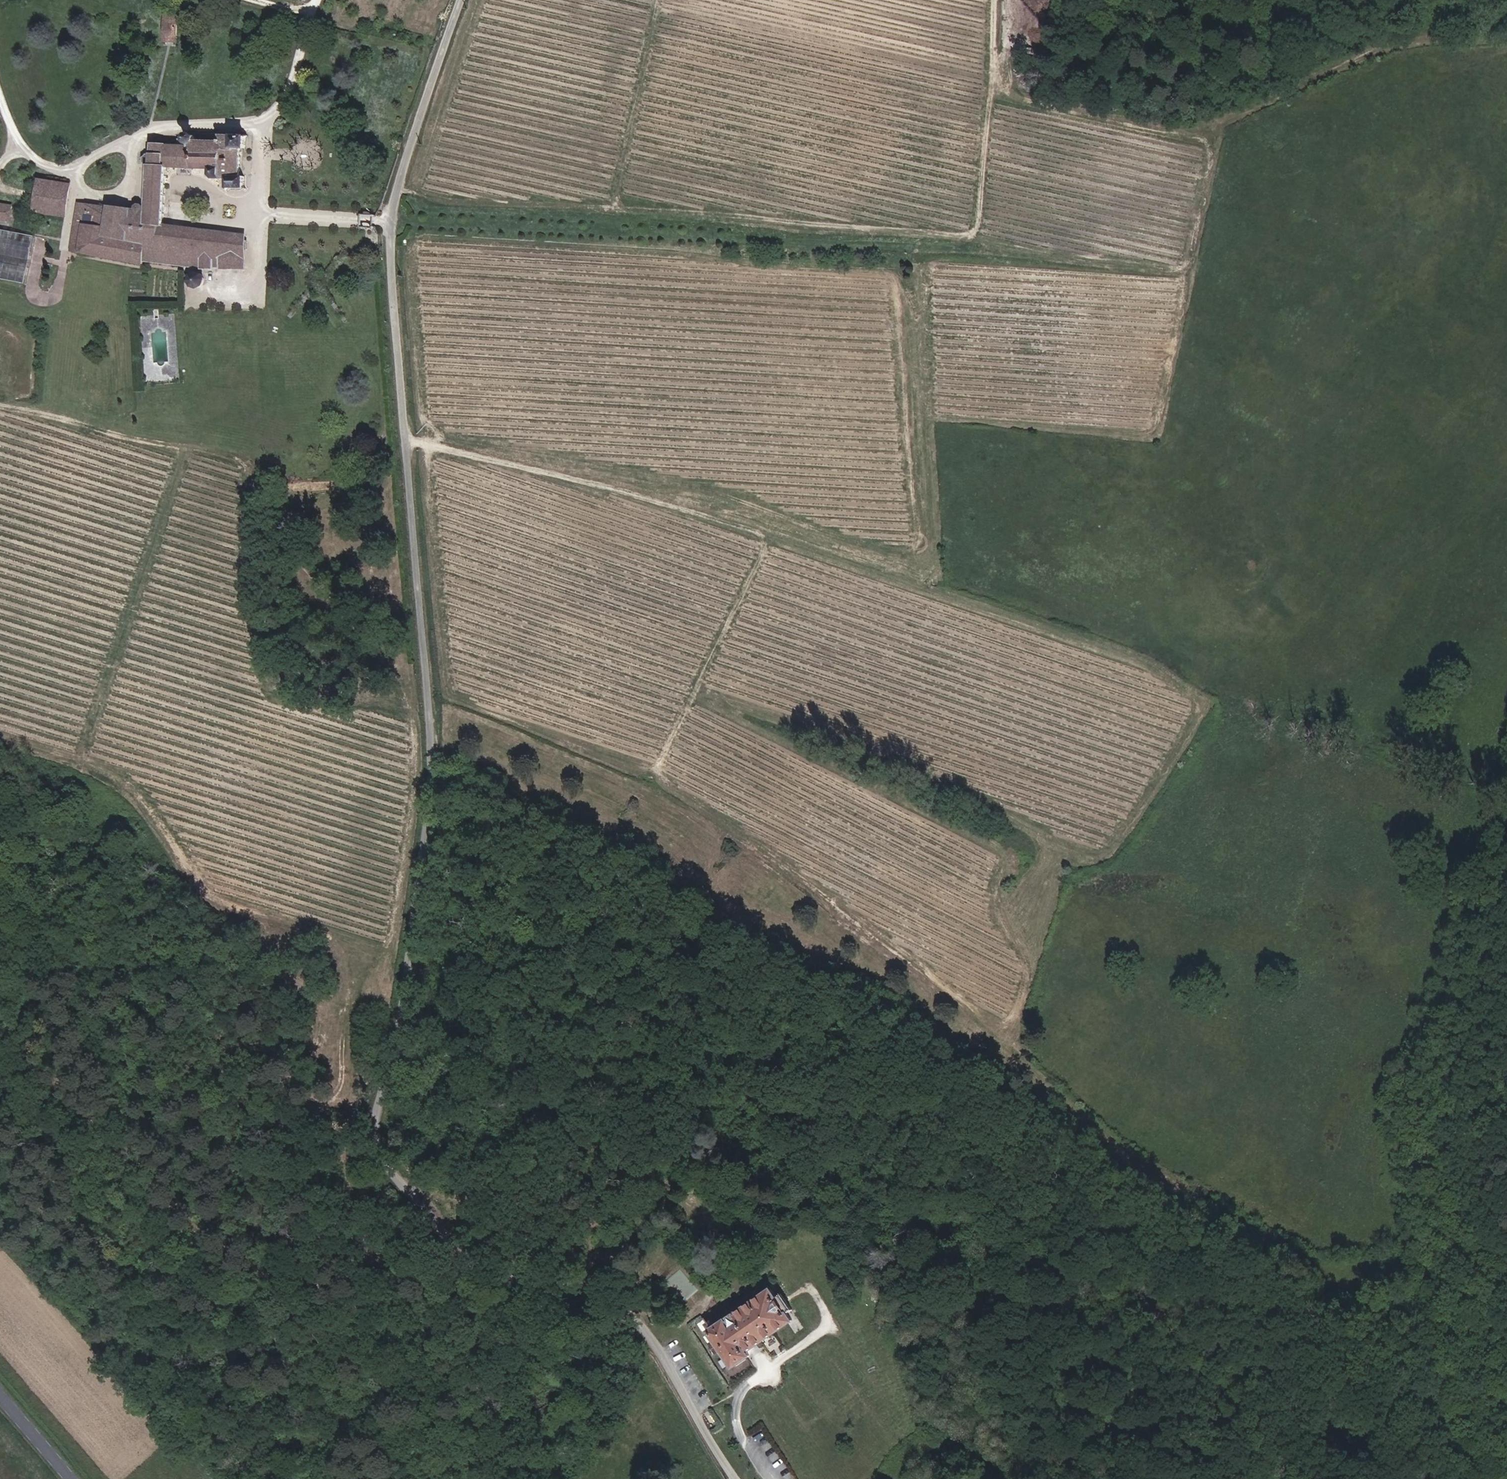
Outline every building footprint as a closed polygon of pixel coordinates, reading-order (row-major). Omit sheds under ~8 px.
[(176,37),(177,16),(165,15),(164,36),(176,37)] [(164,226),(167,167),(210,169),(209,175),(213,179),(227,179),(227,189),(244,188),(244,177),(241,176),(241,149),(246,149),(247,136),(220,134),(219,141),(196,140),(196,138),(195,136),(193,134),(191,134),(188,135),(186,136),(185,139),(185,146),(166,145),(152,144),(151,154),(146,153),(143,156),(143,162),(146,165),(150,165),(148,212),(142,211),(142,208),(141,206),(140,206),(137,207),(136,208),(136,210),(81,203),(80,208),(78,207),(71,251),(143,264),(143,260),(193,267),(245,267),(245,235),(164,226)] [(65,216),(69,185),(40,180),(35,211),(65,216)] [(11,206),(0,204),(0,214),(10,216),(11,206)] [(34,236),(0,229),(0,279),(25,284),(34,236)] [(205,283),(205,280),(204,277),(203,275),(200,273),(196,272),(193,273),(191,275),(189,278),(189,281),(189,284),(191,286),(194,288),(198,289),(201,288),(203,286),(205,283)] [(23,300),(25,285),(0,281),(0,297),(23,300)] [(758,1344),(792,1321),(787,1314),(793,1310),(781,1293),(775,1297),(771,1290),(738,1313),(737,1312),(726,1319),(727,1320),(711,1331),(735,1366),(761,1349),(758,1344)] [(1398,1319),(1395,1305),(1385,1308),(1388,1322),(1398,1319)]
